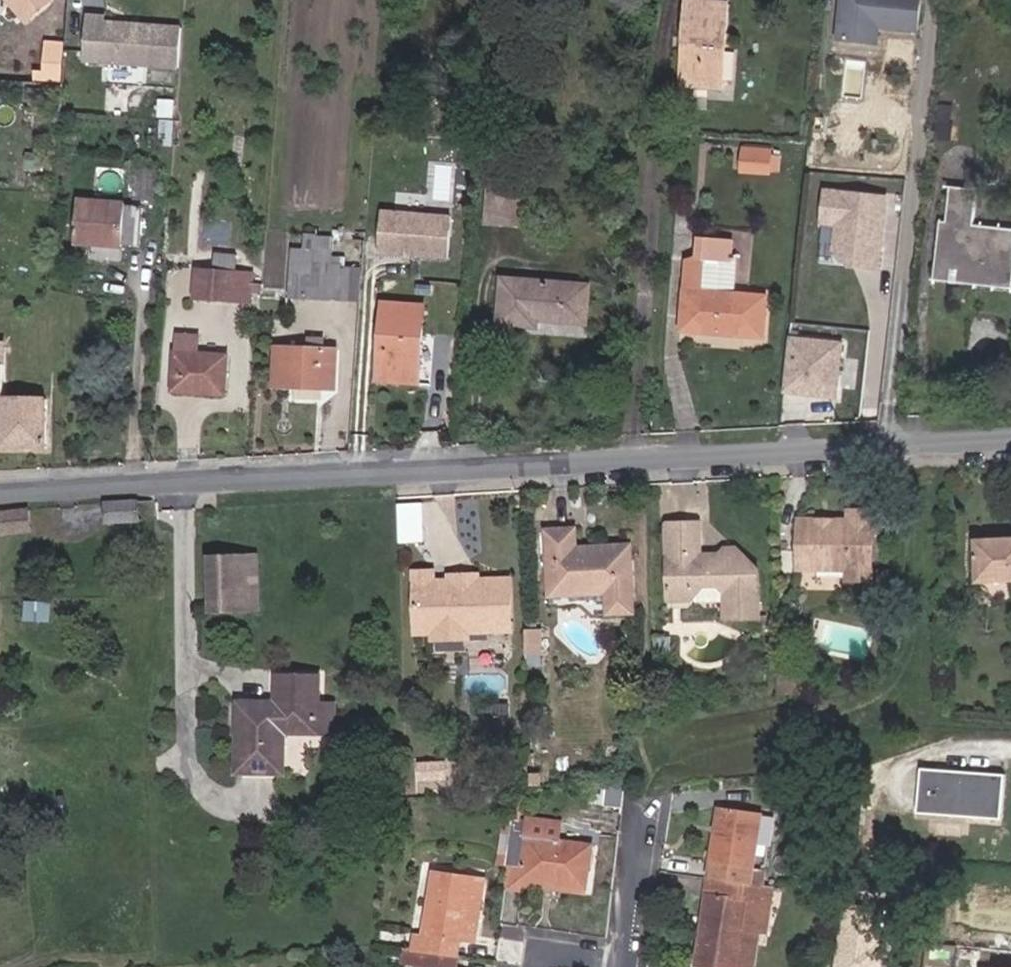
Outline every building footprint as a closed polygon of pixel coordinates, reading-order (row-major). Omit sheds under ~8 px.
[(34,12),(42,0),(15,0),(34,12)] [(921,0),(843,0),(839,40),(877,44),(879,27),(918,31),(921,0)] [(680,83),(723,85),(729,5),(685,3),(680,83)] [(179,68),(182,28),(105,22),(105,16),(89,15),(86,61),(179,68)] [(772,156),(772,150),(743,147),(741,172),(771,175),(771,172),(772,156)] [(780,173),(781,156),(772,156),(771,172),(780,173)] [(156,201),(158,170),(136,168),(134,199),(156,201)] [(513,225),(516,178),(490,176),(487,223),(513,225)] [(523,226),(526,179),(516,178),(513,225),(523,226)] [(880,269),(888,194),(827,187),(819,263),(880,269)] [(974,225),(978,190),(951,187),(947,222),(941,222),(934,281),(1010,289),(1010,229),(974,225)] [(141,246),(144,208),(125,206),(125,202),(79,199),(76,244),(93,246),(92,260),(121,262),(122,245),(141,246)] [(448,259),(452,216),(383,211),(380,254),(448,259)] [(765,337),(768,296),(736,293),(739,256),(733,255),(734,243),(700,241),(699,262),(688,261),(682,331),(765,337)] [(331,300),(332,268),(332,252),(293,250),(291,298),(331,300)] [(237,272),(238,255),(215,253),(214,271),(197,269),(194,298),(235,302),(237,272)] [(360,301),(360,269),(332,268),(331,300),(360,301)] [(252,303),(254,274),(237,272),(235,302),(252,303)] [(586,324),(589,287),(504,280),(500,324),(537,327),(538,320),(586,324)] [(419,384),(425,306),(384,303),(378,381),(419,384)] [(226,396),(228,355),(200,354),(201,335),(177,334),(173,392),(226,396)] [(789,335),(783,391),(837,397),(844,341),(789,335)] [(47,398),(2,398),(3,343),(0,343),(0,448),(47,448),(47,398)] [(336,381),(338,350),(277,348),(275,386),(319,388),(319,381),(336,381)] [(336,389),(336,381),(319,381),(319,388),(336,389)] [(140,522),(139,501),(105,502),(106,524),(140,522)] [(426,526),(424,501),(400,503),(402,528),(426,526)] [(30,509),(0,513),(0,518),(2,535),(33,531),(30,509)] [(873,581),(874,512),(849,511),(849,521),(839,520),(839,522),(800,520),(799,570),(848,571),(848,581),(873,581)] [(760,619),(760,570),(737,548),(726,549),(721,555),(702,555),(701,523),(667,524),(669,601),(726,600),(726,619),(760,619)] [(427,541),(426,526),(402,528),(404,543),(427,541)] [(635,602),(632,543),(588,546),(588,552),(578,553),(577,528),(545,530),(549,598),(574,596),(574,589),(606,587),(606,594),(607,603),(635,602)] [(976,540),(978,584),(1010,582),(1010,538),(976,540)] [(260,610),(257,556),(210,558),(212,611),(260,610)] [(514,631),(513,575),(450,576),(450,581),(435,581),(435,572),(415,572),(415,634),(433,634),(442,627),(460,626),(469,633),(514,631)] [(606,594),(606,587),(574,589),(574,596),(606,594)] [(636,614),(635,602),(607,603),(608,616),(636,614)] [(469,639),(469,633),(460,626),(442,627),(433,634),(434,640),(469,639)] [(543,655),(543,630),(527,630),(528,656),(543,655)] [(670,656),(670,639),(658,640),(658,656),(670,656)] [(323,684),(323,676),(275,676),(275,684),(323,684)] [(323,704),(323,684),(275,684),(274,703),(239,702),(238,774),(289,774),(289,734),(323,734),(323,704)] [(338,734),(338,705),(323,704),(323,734),(338,734)] [(509,715),(510,705),(495,705),(494,714),(509,715)] [(447,780),(447,762),(420,763),(421,781),(447,780)] [(1003,820),(1006,775),(922,769),(918,814),(1003,820)] [(622,814),(625,784),(612,785),(609,812),(622,814)] [(755,869),(763,813),(718,807),(710,863),(713,863),(711,879),(764,886),(766,871),(755,869)] [(588,894),(594,845),(561,841),(563,822),(527,818),(527,823),(515,821),(509,864),(525,866),(522,885),(588,894)] [(522,885),(525,866),(509,864),(506,890),(521,892),(522,885)] [(469,942),(479,876),(434,870),(425,935),(416,934),(414,949),(460,956),(462,940),(469,942)] [(478,943),(488,878),(479,876),(469,942),(478,943)] [(775,887),(764,886),(711,879),(708,894),(706,894),(696,966),(742,966),(747,932),(760,934),(768,935),(775,887)] [(834,966),(884,966),(890,921),(841,914),(834,966)] [(760,934),(747,932),(742,966),(755,966),(760,934)] [(460,956),(414,949),(405,948),(403,963),(420,966),(458,966),(460,956)]
